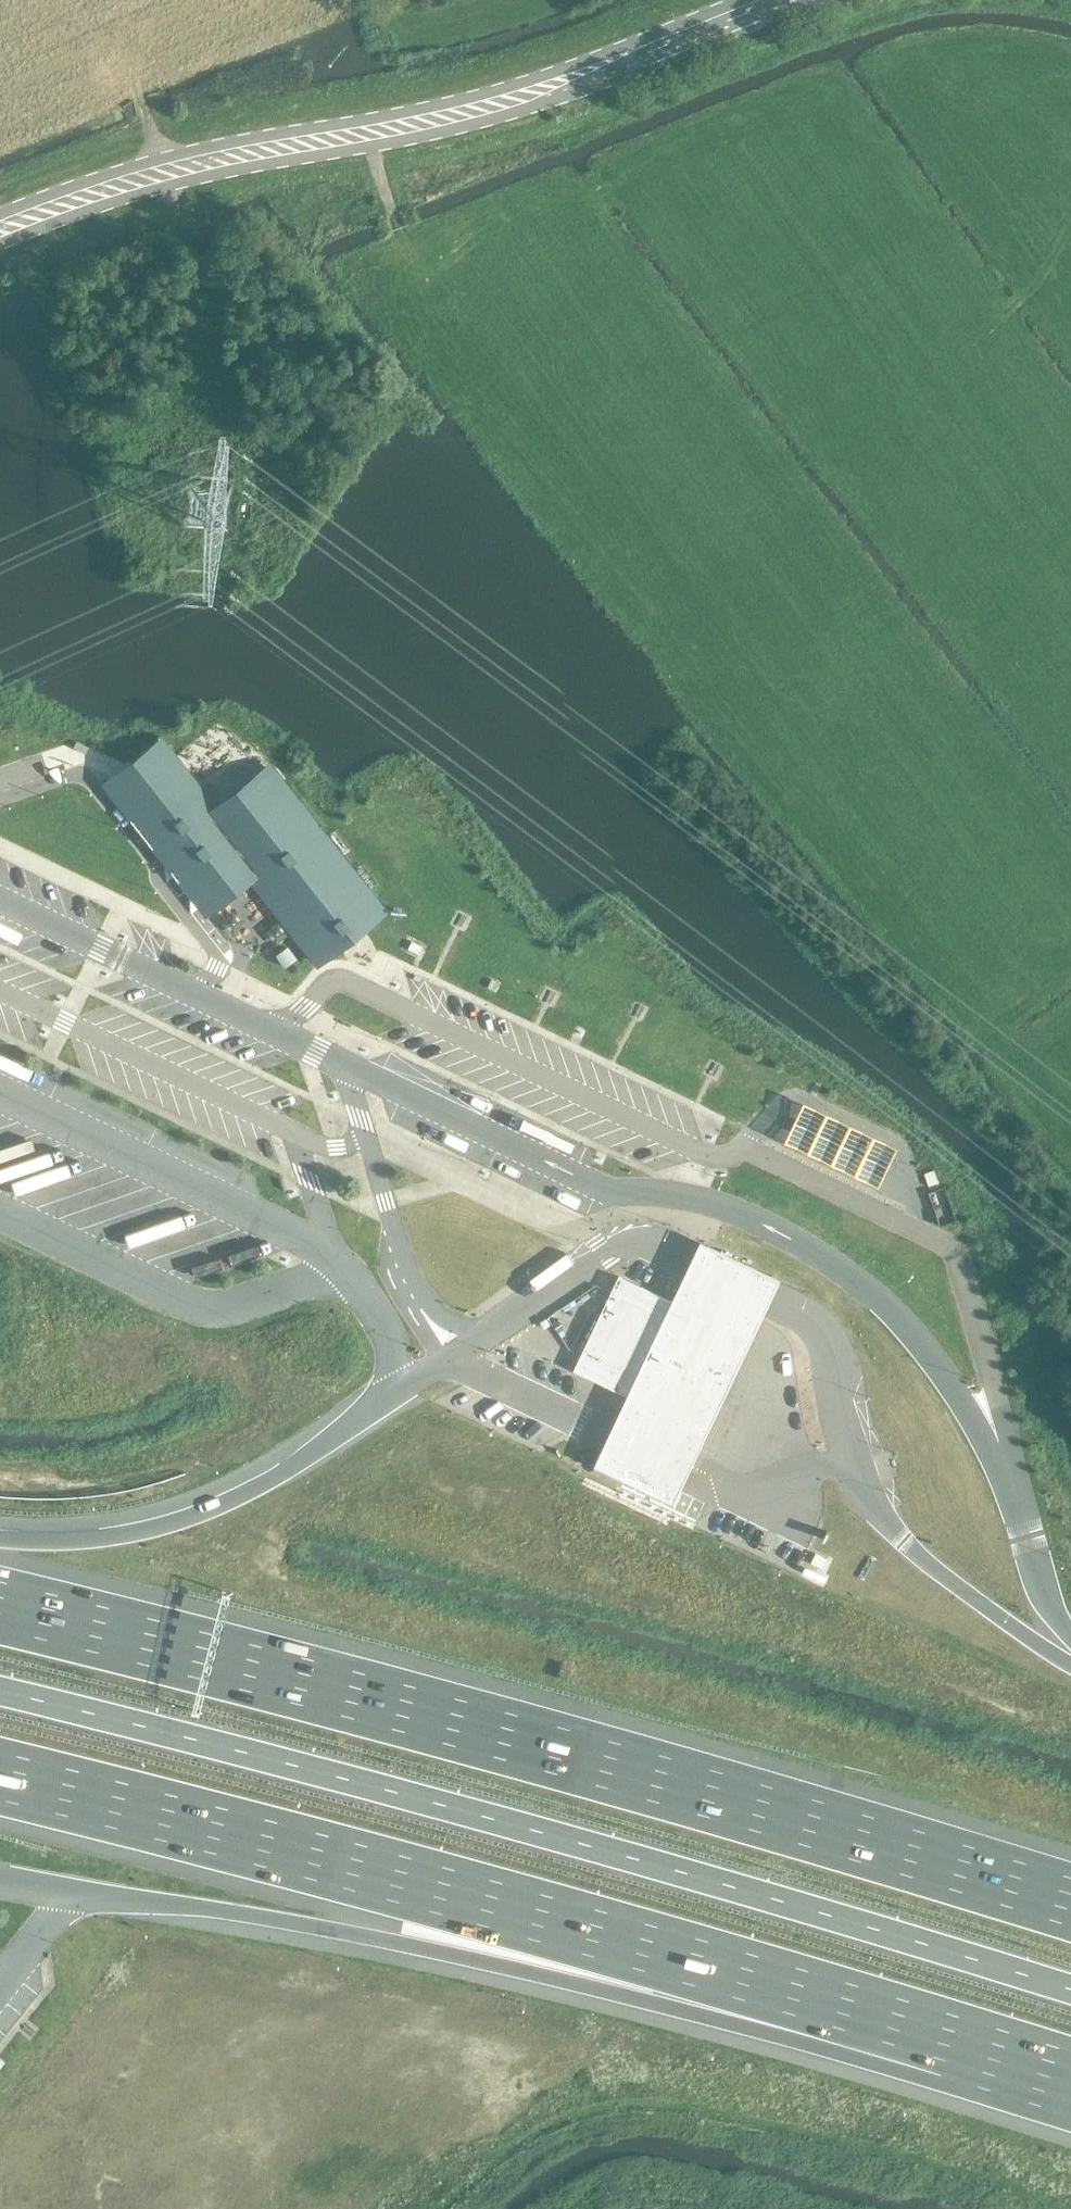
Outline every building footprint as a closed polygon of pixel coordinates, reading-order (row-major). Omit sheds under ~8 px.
[(76,741),(73,747),(85,754),(88,747),(76,741)] [(165,744),(111,786),(125,804),(121,808),(127,816),(132,813),(159,846),(154,850),(185,889),(190,886),(206,907),(246,875),(251,881),(313,961),(382,907),(284,782),(273,769),(219,812),(165,744)] [(797,1120),(785,1146),(879,1192),(892,1164),(898,1151),(804,1106),(797,1120)] [(781,1284),(703,1247),(599,1469),(677,1506),(781,1284)] [(673,1303),(616,1275),(571,1369),(629,1397),(639,1377),(640,1378),(641,1375),(640,1375),(674,1305),(676,1303),(673,1302),(673,1303)] [(557,1311),(544,1319),(558,1341),(571,1333),(557,1311)]
